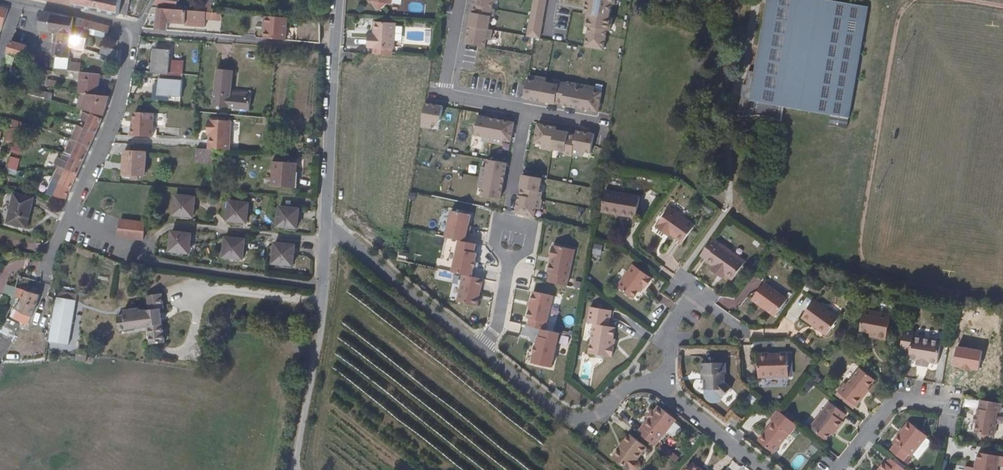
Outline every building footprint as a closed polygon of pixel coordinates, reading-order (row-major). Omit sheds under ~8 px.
[(59,6),(113,16),(116,0),(35,0),(59,6)] [(392,0),(369,0),(369,2),(371,3),(377,9),(387,5),(391,6),(392,0)] [(527,31),(539,33),(546,0),(533,0),(527,31)] [(588,20),(590,21),(585,46),(603,49),(607,24),(610,24),(612,12),(610,12),(612,0),(592,0),(588,20)] [(866,6),(835,0),(769,0),(748,106),(752,107),(752,111),(758,110),(767,112),(773,115),(776,119),(780,105),(826,114),(824,124),(841,128),(866,6)] [(491,5),(474,2),(473,9),(472,9),(469,22),(488,26),(490,13),(494,13),(495,6),(491,5)] [(2,29),(8,12),(6,9),(2,7),(0,12),(0,28),(2,29)] [(207,14),(207,9),(205,9),(200,9),(192,8),(183,8),(154,7),(150,15),(158,15),(157,29),(168,30),(169,20),(185,22),(186,23),(206,25),(207,14)] [(51,32),(54,12),(45,11),(41,29),(43,30),(51,32)] [(61,34),(64,15),(54,12),(51,32),(54,33),(53,36),(61,38),(61,34)] [(285,40),(286,15),(261,14),(261,22),(263,22),(263,39),(285,40)] [(87,26),(89,20),(64,15),(61,34),(73,35),(74,30),(79,31),(80,25),(87,26)] [(394,49),(395,23),(375,22),(374,35),(374,39),(369,39),(369,49),(375,49),(375,54),(393,55),(393,50),(394,49)] [(488,26),(469,22),(466,40),(484,44),(486,36),(490,37),(492,27),(488,26)] [(107,31),(108,25),(101,23),(99,29),(107,31)] [(317,42),(318,31),(290,30),(290,40),(317,42)] [(90,44),(91,40),(88,39),(88,37),(73,35),(61,34),(61,38),(60,40),(72,42),(72,46),(86,48),(87,44),(90,44)] [(70,56),(72,46),(72,42),(60,40),(58,54),(70,56)] [(21,47),(4,41),(0,49),(0,64),(4,65),(7,55),(17,59),(21,47)] [(120,61),(122,53),(105,50),(103,58),(120,61)] [(169,67),(170,50),(155,50),(155,53),(155,64),(154,67),(169,67)] [(67,72),(69,60),(70,56),(58,54),(56,66),(53,67),(52,73),(66,78),(67,72)] [(80,74),(82,62),(69,60),(67,72),(80,74)] [(233,71),(215,69),(212,107),(250,110),(252,90),(231,88),(233,71)] [(523,95),(541,98),(544,78),(545,74),(535,72),(534,76),(527,75),(523,95)] [(182,90),(183,75),(169,75),(160,74),(160,89),(182,90)] [(99,98),(103,77),(84,75),(80,95),(99,98)] [(558,81),(544,78),(541,98),(554,100),(555,99),(562,100),(566,80),(558,78),(558,81)] [(566,78),(566,80),(562,100),(562,102),(580,105),(583,85),(575,83),(576,80),(566,78)] [(591,86),(583,85),(580,105),(597,108),(602,84),(592,82),(591,86)] [(51,100),(53,93),(42,91),(40,97),(51,100)] [(104,119),(109,100),(99,98),(99,101),(81,98),(78,110),(80,111),(92,115),(104,119)] [(440,128),(444,107),(425,103),(421,125),(440,128)] [(153,134),(154,110),(134,109),(133,124),(130,124),(130,133),(153,134)] [(514,119),(479,112),(476,131),(483,132),(482,137),(502,140),(503,136),(510,137),(514,119)] [(98,132),(104,119),(92,115),(90,119),(87,125),(86,128),(98,132)] [(87,125),(90,119),(82,116),(79,121),(87,125)] [(231,149),(232,120),(209,119),(209,130),(211,130),(210,148),(214,149),(231,149)] [(537,120),(534,140),(541,141),(541,145),(551,147),(551,146),(554,126),(555,123),(537,120)] [(91,145),(98,132),(86,128),(77,125),(71,138),(80,141),(91,145)] [(568,129),(554,126),(551,146),(564,148),(564,150),(571,152),(572,150),(574,131),(567,130),(568,129)] [(574,131),(572,150),(581,152),(582,148),(589,150),(593,130),(575,127),(574,131)] [(74,155),(80,141),(71,138),(66,151),(74,155)] [(85,159),(91,145),(80,141),(74,155),(85,159)] [(212,162),(214,149),(210,148),(198,148),(197,161),(212,162)] [(78,173),(85,159),(74,155),(66,151),(62,160),(58,158),(54,165),(58,167),(67,170),(68,168),(78,173)] [(144,173),(145,152),(124,151),(122,172),(144,173)] [(482,189),(500,192),(506,158),(488,154),(487,162),(482,161),(478,180),(483,181),(482,189)] [(10,156),(7,167),(17,170),(20,158),(10,156)] [(292,186),(293,162),(272,161),(270,185),(292,186)] [(66,198),(78,173),(68,168),(67,170),(58,167),(53,179),(60,183),(54,195),(66,198)] [(520,184),(519,191),(540,195),(541,188),(537,187),(539,174),(522,171),(519,184),(520,184)] [(634,215),(637,195),(601,189),(598,212),(614,215),(614,212),(634,215)] [(518,191),(515,207),(533,210),(534,203),(539,204),(541,195),(540,195),(519,191),(518,191)] [(25,227),(32,197),(13,192),(6,222),(25,227)] [(189,217),(191,197),(171,195),(169,216),(189,217)] [(244,224),(246,203),(226,201),(224,221),(225,222),(244,224)] [(296,227),(298,207),(279,205),(277,225),(296,227)] [(469,230),(470,223),(471,212),(451,208),(447,235),(461,237),(468,239),(470,230),(469,230)] [(679,245),(691,227),(666,209),(651,230),(661,236),(663,234),(667,237),(679,245)] [(142,239),(144,220),(117,218),(116,237),(142,239)] [(187,253),(189,233),(170,231),(168,251),(187,253)] [(242,258),(244,238),(225,237),(223,256),(242,258)] [(468,239),(461,237),(454,272),(464,274),(474,276),(481,241),(468,239)] [(738,267),(732,262),(734,259),(708,240),(696,258),(701,262),(702,264),(707,268),(708,269),(706,272),(715,278),(717,275),(721,278),(727,282),(738,267)] [(566,281),(574,246),(554,241),(552,242),(549,254),(551,255),(548,268),(550,268),(548,278),(566,281)] [(293,262),(295,243),(275,242),(273,260),(293,262)] [(641,289),(649,278),(629,263),(613,286),(629,298),(638,286),(641,289)] [(477,305),(483,278),(474,276),(464,274),(459,301),(477,305)] [(544,324),(553,291),(534,287),(532,297),(530,302),(528,313),(530,313),(529,321),(544,324)] [(784,304),(761,287),(749,304),(758,311),(760,309),(774,319),(784,304)] [(36,311),(40,297),(25,292),(20,302),(13,312),(30,325),(36,311)] [(166,308),(164,292),(147,293),(149,306),(119,307),(120,328),(148,326),(149,343),(167,341),(163,309),(166,308)] [(80,327),(87,301),(64,298),(63,306),(61,324),(58,345),(79,348),(79,336),(80,327)] [(824,338),(836,322),(811,304),(801,318),(814,328),(814,331),(824,338)] [(58,345),(61,324),(63,306),(55,305),(49,344),(58,345)] [(593,323),(611,326),(613,310),(590,307),(587,322),(593,323)] [(774,319),(760,309),(758,311),(772,321),(774,319)] [(882,345),(887,319),(859,313),(855,335),(865,337),(873,338),(872,342),(882,345)] [(21,324),(8,318),(0,334),(0,345),(8,349),(21,324)] [(814,328),(801,318),(800,320),(814,331),(814,328)] [(611,345),(613,338),(614,327),(611,326),(593,323),(588,354),(593,355),(595,358),(602,359),(604,356),(610,357),(611,356),(613,356),(615,345),(611,345)] [(560,331),(542,326),(540,334),(539,333),(537,343),(535,343),(534,350),(535,350),(533,360),(552,365),(560,331)] [(933,369),(936,346),(910,342),(911,336),(901,334),(897,356),(906,357),(905,364),(913,365),(913,366),(924,368),(925,367),(933,369)] [(80,351),(79,348),(58,345),(56,355),(80,351)] [(785,381),(784,357),(773,357),(773,360),(766,361),(766,358),(754,358),(753,361),(754,363),(754,381),(785,381)] [(725,382),(724,365),(699,366),(699,377),(702,377),(702,382),(702,392),(712,392),(721,400),(730,390),(724,384),(723,382),(725,382)] [(858,399),(864,391),(872,382),(857,370),(844,387),(841,385),(834,394),(854,409),(860,401),(858,399)] [(840,426),(839,423),(844,417),(828,404),(808,429),(823,442),(828,436),(833,430),(835,432),(840,426)] [(991,443),(994,429),(993,428),(995,418),(997,419),(999,409),(979,405),(977,414),(976,415),(974,427),(975,429),(973,439),(977,440),(982,447),(987,442),(991,443)] [(654,445),(674,421),(657,408),(653,414),(648,420),(637,432),(654,445)] [(788,437),(795,428),(775,412),(768,421),(770,423),(761,435),(764,438),(759,444),(772,454),(787,436),(788,437)] [(734,427),(737,423),(731,418),(728,422),(734,427)] [(909,459),(924,442),(925,441),(907,426),(901,433),(904,434),(900,439),(898,437),(892,445),(894,447),(888,454),(901,464),(906,457),(909,459)] [(637,459),(647,447),(630,433),(624,439),(625,440),(624,442),(625,443),(621,447),(613,457),(628,469),(629,469),(632,469),(637,466),(638,462),(637,459)] [(759,444),(764,438),(761,435),(756,442),(759,444)] [(914,464),(927,448),(926,444),(924,442),(909,459),(911,461),(914,464)] [(813,456),(819,448),(812,443),(806,451),(813,456)] [(997,461),(995,461),(996,457),(981,454),(981,458),(977,458),(975,466),(974,469),(996,469),(997,461)] [(906,468),(911,461),(909,459),(906,457),(901,464),(906,468)] [(693,461),(685,469),(704,469),(693,461)] [(888,461),(883,466),(881,465),(877,469),(900,469),(888,461)]
